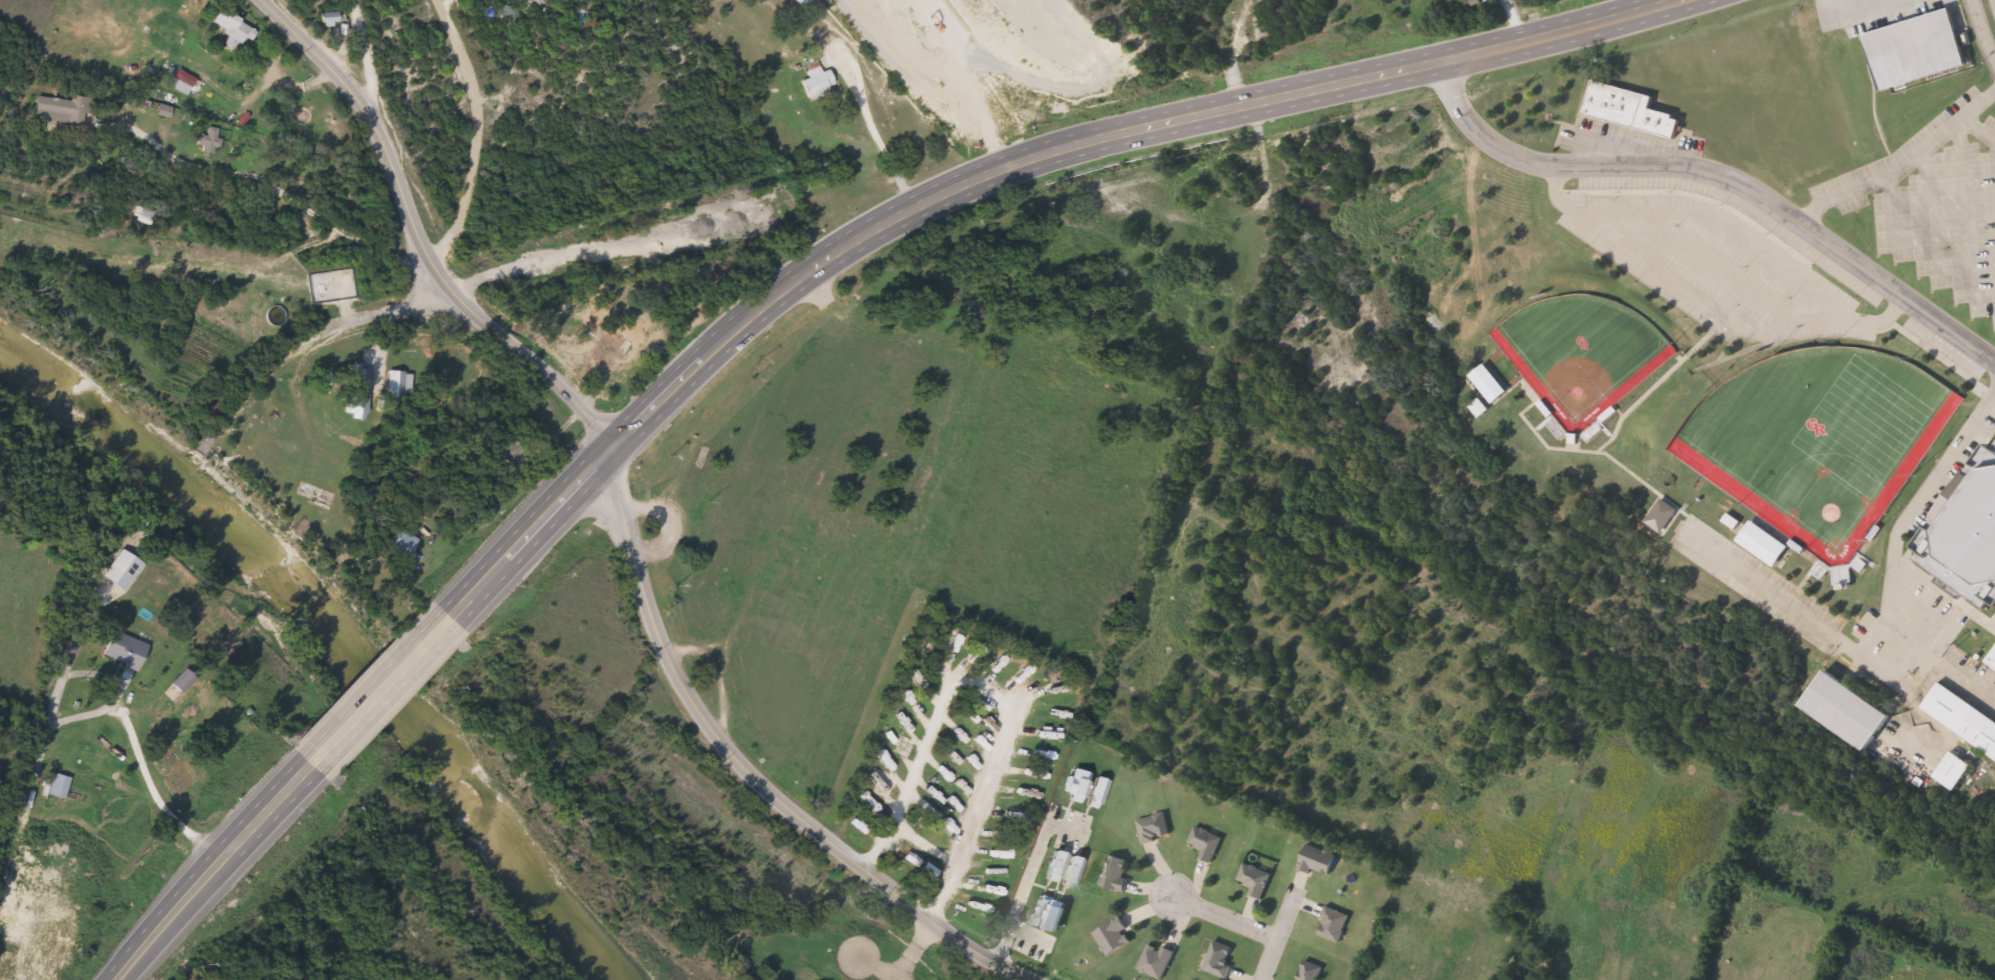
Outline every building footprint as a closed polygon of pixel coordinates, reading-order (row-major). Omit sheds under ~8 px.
[(805,9),(797,0),(813,0),(815,2),(805,9)] [(240,47),(216,17),(230,6),(254,36),(240,47)] [(1867,34),(1954,10),(1970,68),(1882,92),(1867,34)] [(342,24),(325,24),(325,12),(342,12),(342,24)] [(830,69),(839,89),(812,101),(804,82),(812,78),(807,67),(818,62),(823,73),(830,69)] [(177,76),(181,70),(196,80),(192,86),(177,76)] [(1654,96),(1651,110),(1683,118),(1678,139),(1583,117),(1591,81),(1654,96)] [(87,102),(84,125),(37,118),(40,96),(87,102)] [(1310,320),(1299,336),(1288,329),(1299,313),(1310,320)] [(632,329),(626,336),(636,344),(627,356),(606,339),(621,320),(632,329)] [(372,368),(372,403),(353,403),(353,368),(372,368)] [(534,455),(519,471),(494,446),(510,431),(534,455)] [(1655,525),(1670,505),(1681,513),(1667,533),(1655,525)] [(406,563),(385,547),(400,526),(421,541),(406,563)] [(151,643),(141,669),(106,655),(116,629),(151,643)] [(1987,664),(1994,651),(1994,669),(1987,664)] [(1873,751),(1805,707),(1828,671),(1896,715),(1873,751)] [(1939,686),(1994,723),(1994,759),(1922,711),(1939,686)] [(1958,791),(1937,777),(1954,751),(1975,766),(1958,791)] [(871,777),(876,767),(899,779),(894,789),(871,777)] [(50,794),(57,773),(73,778),(67,799),(50,794)] [(921,790),(909,814),(903,811),(915,786),(921,790)] [(1173,838),(1145,845),(1139,820),(1167,813),(1173,838)] [(1214,863),(1197,855),(1199,849),(1190,844),(1198,826),(1225,839),(1214,863)] [(933,855),(917,839),(909,847),(925,863),(933,855)] [(1332,877),(1316,870),(1313,875),(1300,869),(1311,845),(1340,858),(1332,877)] [(1102,884),(1114,855),(1135,864),(1123,893),(1102,884)] [(1247,893),(1249,886),(1239,882),(1246,863),(1275,874),(1265,900),(1247,893)] [(1321,937),(1327,909),(1351,913),(1345,942),(1321,937)] [(1038,945),(1014,934),(1022,916),(1046,927),(1038,945)] [(1098,931),(1125,920),(1130,932),(1128,932),(1134,946),(1108,956),(1098,931)] [(1239,949),(1227,978),(1205,969),(1217,940),(1239,949)] [(1142,973),(1148,944),(1176,950),(1170,979),(1142,973)] [(1321,964),(1320,979),(1302,979),(1303,962),(1321,964)] [(1528,975),(1525,979),(1518,979),(1522,972),(1528,975)]
